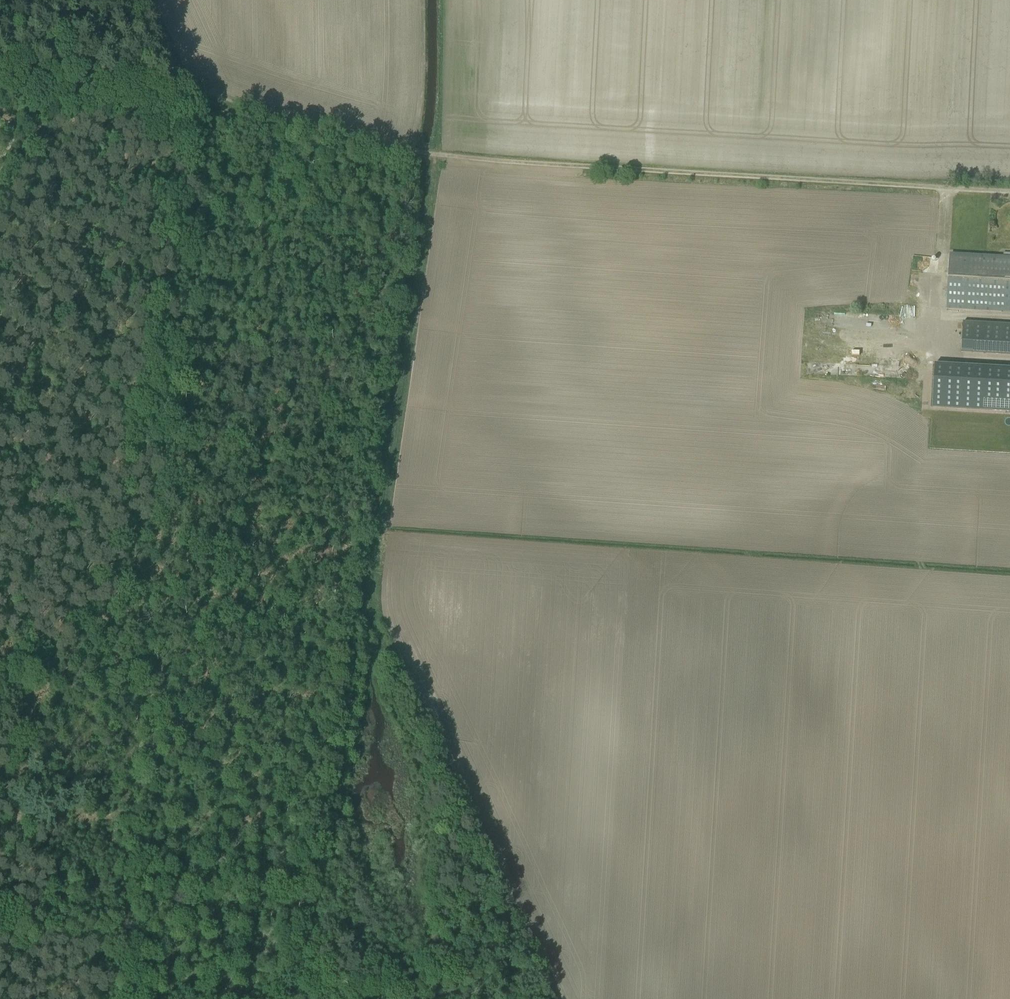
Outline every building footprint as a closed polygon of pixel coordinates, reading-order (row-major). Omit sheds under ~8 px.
[(949,272),(947,309),(1009,312),(1009,254),(1003,253),(1003,257),(950,254),(949,272)] [(963,323),(961,353),(1009,356),(1009,325),(963,323)] [(1009,413),(1009,370),(934,366),(932,403),(932,409),(1009,413)]
